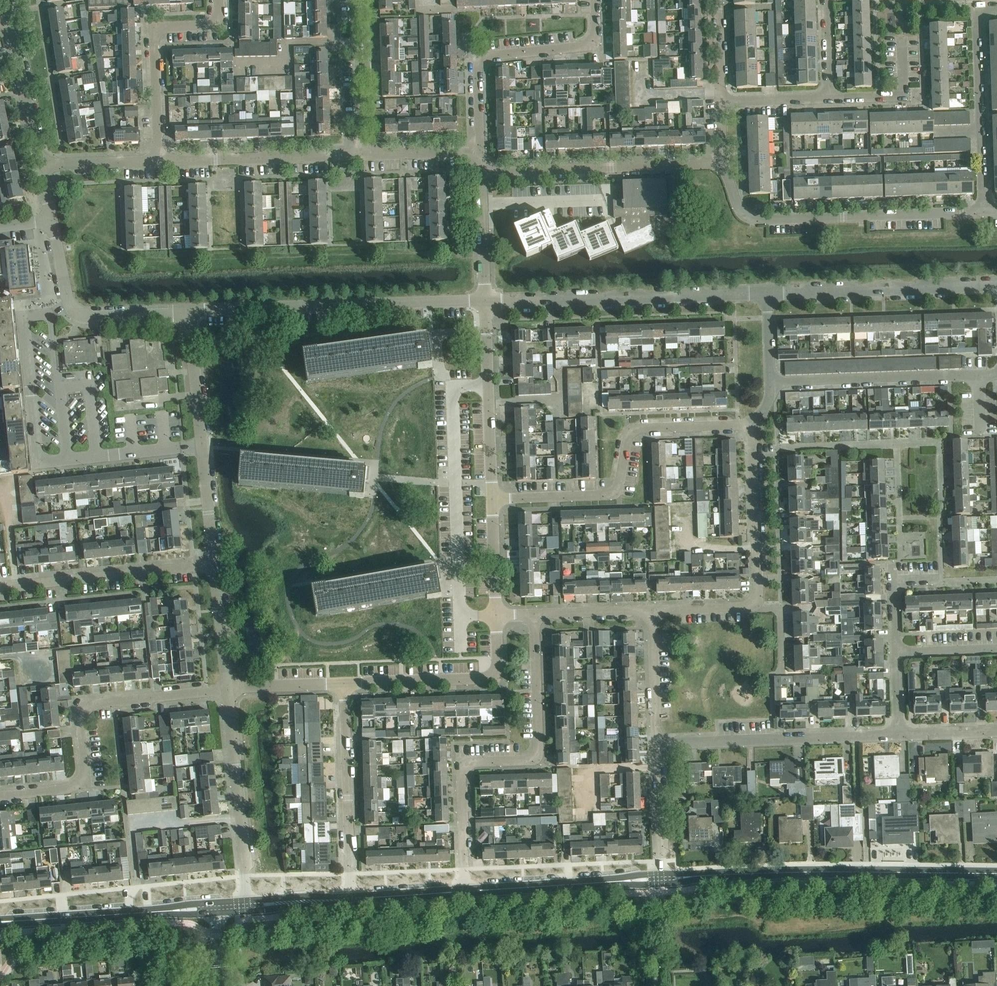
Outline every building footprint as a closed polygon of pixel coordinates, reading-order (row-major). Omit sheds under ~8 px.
[(392,0),(380,0),(380,11),(392,10),(392,0)] [(612,0),(613,12),(632,11),(631,0),(614,0),(612,0)] [(648,11),(656,10),(655,0),(647,0),(648,11)] [(700,0),(679,0),(679,9),(688,9),(701,9),(700,0)] [(815,10),(815,0),(794,0),(795,11),(815,10)] [(326,2),(313,3),(301,3),(302,15),(306,15),(326,13),(326,2)] [(853,15),(869,14),(869,2),(853,3),(853,13),(845,13),(845,18),(853,18),(853,15)] [(259,4),(252,5),(239,5),(239,16),(259,16),(259,4)] [(51,24),(65,21),(63,9),(49,11),(51,24)] [(701,9),(688,9),(689,21),(701,21),(701,9)] [(134,10),(122,10),(116,11),(116,15),(109,15),(109,23),(122,22),(135,22),(134,10)] [(656,10),(648,11),(648,20),(656,19),(656,10)] [(815,10),(795,11),(795,23),(816,23),(815,10)] [(632,11),(613,12),(613,24),(632,23),(632,11)] [(735,25),(755,25),(755,12),(735,13),(735,25)] [(327,25),(326,13),(306,15),(306,27),(311,26),(327,25)] [(853,25),(845,25),(839,25),(839,30),(854,30),(853,27),(869,26),(869,14),(853,15),(853,18),(853,25)] [(259,28),(259,16),(239,16),(240,28),(259,28)] [(420,26),(428,26),(428,16),(420,16),(420,26)] [(81,19),(83,32),(89,31),(87,18),(81,19)] [(385,20),(385,25),(380,26),(381,38),(399,37),(398,19),(385,20)] [(67,34),(65,21),(51,24),(53,36),(67,34)] [(701,21),(689,21),(680,21),(680,33),(689,33),(701,33),(701,21)] [(135,22),(122,22),(122,34),(135,34),(135,22)] [(656,22),(648,22),(648,31),(656,31),(656,22)] [(966,22),(954,22),(945,23),(945,24),(930,25),(930,37),(946,37),(946,35),(946,27),(966,26),(966,22)] [(443,36),(456,35),(456,23),(443,23),(443,36)] [(634,23),(632,23),(613,24),(614,35),(626,35),(626,29),(634,29),(634,23)] [(816,35),(816,23),(795,23),(796,36),(816,35)] [(327,37),(327,25),(311,26),(311,38),(327,37)] [(756,37),(755,25),(735,25),(735,38),(756,37)] [(428,26),(420,26),(420,36),(428,36),(428,26)] [(853,27),(854,30),(854,37),(846,37),(846,42),(854,42),(854,39),(870,38),(869,26),(853,27)] [(294,27),(285,28),(285,39),(294,39),(294,27)] [(259,40),(259,28),(240,28),(240,40),(259,40)] [(689,33),(689,39),(680,39),(680,45),(702,44),(701,33),(689,33)] [(67,34),(53,36),(55,49),(69,46),(67,34)] [(135,45),(135,34),(122,34),(123,46),(135,45)] [(946,37),(930,37),(931,49),(947,49),(947,46),(946,39),(955,39),(954,34),(946,35),(946,37)] [(95,47),(103,47),(102,47),(101,35),(93,35),(95,47)] [(456,35),(443,36),(435,36),(435,42),(444,41),(444,47),(456,47),(456,35)] [(626,35),(614,35),(614,47),(627,47),(626,35)] [(816,48),(816,35),(796,36),(796,48),(816,48)] [(429,48),(428,36),(420,36),(421,48),(429,48)] [(399,49),(399,37),(381,38),(381,50),(399,49)] [(756,50),(756,37),(735,38),(736,50),(756,50)] [(854,49),(846,49),(837,49),(837,54),(854,53),(854,51),(870,51),(870,38),(854,39),(854,42),(854,49)] [(702,44),(680,45),(680,50),(690,50),(690,56),(702,56),(702,44)] [(75,45),(69,46),(55,49),(57,61),(71,59),(77,58),(75,45)] [(135,45),(123,46),(116,46),(116,52),(123,52),(123,58),(136,57),(135,45)] [(644,46),(645,58),(657,57),(656,45),(644,46)] [(633,46),(627,47),(614,47),(614,59),(627,59),(627,53),(633,52),(633,46)] [(955,46),(947,46),(947,49),(931,49),(931,61),(947,61),(947,58),(947,51),(955,51),(955,46)] [(103,47),(95,47),(97,59),(104,58),(103,47)] [(311,65),(328,64),(328,52),(315,53),(315,47),(294,47),(294,55),(311,54),(311,65)] [(444,47),(444,53),(436,53),(436,59),(444,59),(457,59),(456,47),(444,47)] [(419,48),(410,48),(411,56),(420,55),(419,48)] [(429,48),(421,48),(421,60),(429,59),(429,48)] [(817,60),(816,48),(796,48),(796,61),(817,60)] [(399,49),(381,50),(382,61),(394,61),(400,61),(399,49)] [(209,69),(209,50),(197,51),(197,63),(197,69),(209,68),(209,69)] [(220,50),(209,50),(209,69),(214,68),(214,63),(221,62),(220,50)] [(232,50),(220,50),(221,62),(233,62),(232,50)] [(757,62),(756,50),(736,50),(736,63),(757,62)] [(185,64),(185,51),(173,52),(173,68),(185,67),(185,64)] [(197,63),(197,51),(185,51),(185,64),(197,63)] [(854,51),(854,53),(855,61),(846,61),(846,66),(847,66),(855,65),(855,63),(871,63),(870,51),(854,51)] [(702,56),(690,56),(690,66),(684,66),(684,68),(703,67),(702,56)] [(136,69),(136,57),(123,58),(124,69),(136,69)] [(662,57),(660,57),(660,60),(653,61),(653,69),(669,69),(671,69),(671,67),(671,57),(662,57)] [(105,58),(104,58),(97,59),(99,70),(105,70),(105,58)] [(947,61),(931,61),(931,74),(948,73),(947,70),(947,63),(955,63),(955,58),(947,58),(947,61)] [(71,59),(57,61),(59,73),(73,71),(71,59)] [(457,70),(457,59),(444,59),(445,71),(457,70)] [(817,60),(796,61),(797,73),(817,73),(817,60)] [(394,61),(382,61),(382,73),(395,73),(394,61)] [(757,75),(757,62),(736,63),(737,75),(757,75)] [(855,63),(855,65),(855,73),(847,73),(847,78),(855,77),(855,75),(871,75),(871,63),(855,63)] [(328,64),(311,65),(312,72),(294,73),(294,77),(296,77),(329,76),(328,64)] [(591,65),(579,66),(580,84),(580,86),(591,86),(591,65)] [(591,65),(591,86),(596,85),(596,84),(603,83),(603,85),(612,85),(611,69),(603,69),(603,65),(591,65)] [(568,85),(567,66),(555,67),(556,79),(556,85),(568,85)] [(580,84),(579,66),(567,66),(568,85),(580,84)] [(540,67),(531,67),(532,79),(541,79),(540,67)] [(556,79),(555,67),(543,67),(544,80),(556,79)] [(703,67),(684,68),(685,79),(670,79),(671,86),(687,86),(686,80),(703,80),(703,67)] [(496,81),(509,80),(515,80),(515,68),(496,68),(496,81)] [(136,69),(124,69),(118,70),(118,81),(137,81),(136,69)] [(106,70),(105,70),(99,70),(100,82),(105,82),(107,82),(106,70)] [(457,70),(445,71),(438,71),(439,83),(458,82),(457,70)] [(956,70),(947,70),(948,73),(931,74),(932,86),(948,85),(948,82),(948,75),(956,75),(956,70)] [(222,86),(214,86),(214,71),(209,71),(210,86),(210,93),(222,93),(222,86)] [(401,72),(395,73),(382,73),(382,85),(402,84),(401,72)] [(98,83),(97,73),(83,75),(84,85),(98,83)] [(817,73),(797,73),(797,86),(818,85),(817,73)] [(775,74),(770,74),(766,74),(766,87),(776,87),(775,74)] [(758,87),(757,75),(737,75),(737,88),(758,87)] [(855,75),(855,77),(855,85),(847,85),(847,90),(856,89),(856,88),(871,87),(871,75),(855,75)] [(329,88),(329,76),(296,77),(296,89),(304,89),(304,85),(312,85),(312,82),(316,82),(316,88),(329,88)] [(62,95),(76,92),(74,80),(60,82),(62,95)] [(222,86),(222,93),(234,92),(234,80),(222,81),(222,86)] [(509,80),(496,81),(497,92),(509,92),(509,80)] [(137,81),(118,81),(118,93),(137,93),(137,81)] [(105,82),(100,82),(102,94),(109,94),(107,93),(105,82)] [(458,94),(458,82),(439,83),(439,95),(458,94)] [(956,82),(948,82),(948,85),(932,86),(932,98),(948,97),(948,94),(948,87),(956,87),(956,82)] [(402,84),(382,85),(383,97),(400,96),(400,90),(402,90),(402,84)] [(186,86),(184,86),(181,86),(174,87),(175,95),(187,94),(186,86)] [(329,100),(329,88),(316,88),(317,100),(329,100)] [(76,92),(62,95),(64,107),(78,105),(76,92)] [(516,92),(509,92),(497,92),(497,104),(510,103),(517,103),(516,92)] [(138,105),(137,93),(118,93),(119,105),(138,105)] [(258,93),(258,95),(258,101),(269,101),(269,97),(269,93),(258,93)] [(109,94),(102,94),(105,107),(110,107),(109,94)] [(948,97),(932,98),(932,110),(949,109),(948,99),(957,99),(957,94),(948,94),(948,97)] [(187,107),(187,98),(179,98),(179,107),(187,107)] [(580,98),(580,100),(581,106),(592,106),(592,100),(592,98),(580,98)] [(397,105),(397,99),(385,99),(385,110),(397,110),(397,105)] [(330,111),(329,100),(317,100),(317,112),(330,111)] [(692,113),(692,108),(691,100),(683,101),(683,113),(692,113)] [(96,115),(103,114),(102,101),(94,102),(96,115)] [(680,102),(668,103),(668,108),(668,113),(673,113),(680,113),(680,109),(680,102)] [(510,115),(510,103),(497,104),(497,116),(510,115)] [(78,105),(64,107),(66,119),(80,117),(78,105)] [(126,117),(138,117),(138,106),(126,106),(126,117)] [(604,107),(592,108),(593,119),(605,118),(604,107)] [(656,107),(644,108),(645,111),(645,120),(652,120),(652,114),(657,114),(657,109),(656,107)] [(117,126),(114,108),(106,109),(109,127),(117,126)] [(569,113),(569,109),(557,109),(557,117),(567,117),(566,113),(569,113)] [(330,123),(330,111),(317,112),(318,123),(330,123)] [(416,120),(409,120),(410,132),(422,132),(421,120),(422,119),(421,111),(416,112),(416,120)] [(645,123),(645,120),(645,111),(634,112),(634,118),(638,117),(638,124),(645,123)] [(280,112),(270,112),(270,120),(280,120),(280,112)] [(855,134),(854,113),(842,114),(842,134),(855,134)] [(854,113),(855,134),(867,133),(867,113),(854,113)] [(920,113),(908,114),(908,134),(921,134),(920,113)] [(933,126),(933,113),(920,113),(921,134),(934,133),(933,126)] [(6,114),(0,116),(0,128),(8,127),(6,114)] [(103,114),(96,115),(98,127),(100,127),(105,126),(103,114)] [(830,135),(829,114),(817,115),(817,135),(830,135)] [(842,114),(829,114),(830,135),(842,134),(842,114)] [(896,135),(895,114),(883,115),(883,135),(896,135)] [(908,114),(895,114),(896,135),(908,134),(908,114)] [(229,126),(223,126),(224,139),(236,138),(235,115),(229,116),(229,126)] [(241,115),(235,115),(236,138),(247,138),(247,121),(241,121),(241,115)] [(410,132),(409,120),(409,115),(397,116),(398,120),(398,133),(410,132)] [(510,127),(510,115),(497,116),(498,128),(510,127)] [(541,115),(536,115),(533,115),(533,126),(535,126),(542,126),(541,115)] [(805,135),(804,115),(791,115),(792,136),(805,135)] [(817,115),(804,115),(805,135),(817,135),(817,115)] [(883,135),(883,115),(870,115),(871,135),(883,135)] [(80,117),(66,119),(68,132),(82,129),(80,117)] [(252,121),(247,121),(247,138),(259,138),(259,121),(259,117),(252,117),(252,121)] [(445,119),(445,131),(457,131),(457,118),(445,119)] [(748,132),(768,131),(768,118),(747,119),(748,132)] [(294,136),(294,124),(294,119),(282,120),(283,137),(294,136)] [(433,119),(422,119),(421,120),(422,132),(434,132),(433,119)] [(445,131),(445,119),(433,119),(434,132),(445,131)] [(270,120),(259,121),(259,138),(271,137),(270,120)] [(280,120),(270,120),(271,137),(283,137),(282,120),(280,120)] [(398,133),(398,120),(386,121),(386,130),(386,133),(398,133)] [(212,139),(212,122),(200,123),(200,140),(212,139)] [(223,122),(212,122),(212,139),(224,139),(223,126),(223,122)] [(200,140),(200,123),(188,123),(188,128),(189,140),(200,140)] [(330,123),(318,123),(311,124),(311,136),(331,135),(330,123)] [(693,127),(693,145),(705,144),(704,127),(698,127),(698,125),(693,125),(693,127)] [(0,128),(0,141),(11,139),(8,127),(0,128)] [(511,139),(510,127),(498,128),(498,139),(511,139)] [(658,146),(658,127),(646,128),(646,130),(646,146),(658,146)] [(669,133),(670,133),(669,127),(658,127),(658,146),(670,145),(669,133)] [(688,132),(681,132),(681,145),(693,145),(693,127),(687,127),(688,132)] [(189,140),(188,128),(176,128),(176,141),(189,140)] [(88,129),(82,129),(68,132),(70,144),(84,142),(83,136),(89,135),(88,129)] [(138,129),(126,130),(127,142),(139,142),(138,129)] [(127,142),(126,130),(114,130),(115,143),(127,142)] [(646,146),(646,130),(634,130),(634,134),(634,147),(646,146)] [(773,131),(768,131),(748,132),(748,144),(773,143),(773,131)] [(681,132),(670,133),(669,133),(670,145),(681,145),(681,132)] [(634,147),(634,134),(622,135),(623,147),(634,147)] [(605,135),(593,136),(594,148),(606,148),(605,135)] [(623,147),(622,135),(610,135),(610,138),(610,148),(623,147)] [(570,149),(570,136),(558,137),(558,149),(570,149)] [(581,136),(570,136),(570,149),(582,149),(581,136)] [(594,148),(593,136),(581,136),(582,149),(594,148)] [(558,149),(558,137),(546,137),(546,150),(558,149)] [(535,138),(532,138),(533,150),(543,150),(543,138),(535,138)] [(517,139),(511,139),(498,139),(498,151),(517,151),(517,139)] [(774,156),(773,143),(748,144),(749,157),(769,156),(774,156)] [(0,150),(0,163),(15,160),(13,148),(0,150)] [(769,156),(749,157),(749,169),(770,168),(769,156)] [(0,163),(0,176),(4,175),(18,172),(15,160),(0,163)] [(770,181),(770,168),(749,169),(750,182),(770,181)] [(785,180),(790,180),(790,168),(785,168),(778,168),(778,174),(785,173),(785,180)] [(857,198),(856,178),(856,170),(844,170),(844,178),(845,199),(857,198)] [(21,184),(18,172),(4,175),(7,187),(21,184)] [(960,174),(947,175),(948,195),(961,195),(960,174)] [(960,174),(961,195),(973,194),(973,174),(960,174)] [(936,196),(935,175),(922,176),(923,196),(936,196)] [(948,195),(947,175),(935,175),(936,196),(948,195)] [(911,197),(910,176),(897,177),(898,197),(911,197)] [(922,176),(910,176),(911,197),(923,196),(922,176)] [(429,190),(446,190),(445,177),(429,178),(429,190)] [(869,177),(856,178),(857,198),(870,198),(869,177)] [(869,177),(870,198),(882,197),(882,187),(882,177),(869,177)] [(898,197),(897,177),(885,177),(885,197),(898,197)] [(407,191),(417,191),(417,178),(407,179),(407,191)] [(844,178),(831,179),(832,199),(845,199),(844,178)] [(807,200),(806,179),(793,180),(794,201),(807,200)] [(819,179),(806,179),(807,200),(820,200),(819,179)] [(831,179),(819,179),(820,200),(832,199),(831,179)] [(366,193),(382,192),(381,180),(365,180),(366,193)] [(790,180),(785,180),(782,181),(783,193),(791,193),(790,180)] [(310,195),(326,194),(325,181),(309,182),(310,195)] [(623,202),(614,202),(614,218),(626,218),(626,227),(624,228),(622,225),(626,237),(651,226),(651,225),(650,226),(649,216),(658,216),(668,216),(667,212),(667,207),(666,181),(623,183),(623,202)] [(770,181),(750,182),(750,194),(770,194),(770,181)] [(7,187),(0,189),(0,191),(1,194),(3,203),(10,202),(10,200),(23,197),(21,184),(7,187)] [(246,197),(262,196),(261,184),(245,184),(246,197)] [(190,199),(206,198),(205,185),(189,186),(190,199)] [(126,201),(142,200),(142,188),(125,188),(126,201)] [(446,202),(446,190),(429,190),(430,203),(446,202)] [(417,191),(407,191),(407,204),(412,204),(412,192),(417,191)] [(382,205),(382,192),(366,193),(366,205),(382,205)] [(791,201),(791,193),(783,193),(783,201),(791,201)] [(326,207),(326,194),(310,195),(310,207),(326,207)] [(262,196),(246,197),(246,209),(262,209),(262,196)] [(206,198),(190,199),(190,211),(206,211),(206,198)] [(142,213),(142,200),(126,201),(126,213),(142,213)] [(446,215),(446,202),(430,203),(430,216),(446,215)] [(382,205),(366,205),(366,218),(383,217),(382,205)] [(327,219),(326,207),(310,207),(310,220),(327,219)] [(263,221),(262,209),(246,209),(247,222),(263,221)] [(206,211),(190,211),(191,224),(207,223),(206,211)] [(539,217),(514,227),(526,257),(551,247),(557,262),(586,250),(590,261),(619,249),(608,223),(579,234),(575,224),(555,232),(547,212),(538,216),(539,217)] [(143,225),(142,213),(126,213),(127,226),(143,225)] [(447,228),(446,215),(430,216),(431,228),(447,228)] [(383,217),(366,218),(367,230),(383,230),(383,217)] [(327,219),(310,220),(311,232),(327,232),(327,219)] [(263,221),(247,222),(247,234),(263,234),(263,221)] [(207,223),(191,224),(191,236),(207,236),(207,223)] [(143,238),(143,225),(127,226),(127,238),(143,238)] [(625,233),(620,235),(625,247),(623,248),(622,248),(624,254),(648,244),(657,240),(655,236),(651,226),(626,237),(625,233)] [(447,228),(431,228),(431,241),(447,240),(447,228)] [(383,242),(383,230),(367,230),(367,243),(383,242)] [(327,232),(311,232),(311,245),(328,244),(327,232)] [(264,246),(263,234),(247,234),(248,247),(264,246)] [(208,248),(207,236),(191,236),(191,249),(208,248)] [(143,238),(127,238),(128,251),(144,250),(143,238)] [(11,299),(11,298),(14,298),(15,299),(19,298),(38,296),(34,259),(33,249),(16,250),(15,244),(0,246),(0,301),(11,299)] [(13,313),(11,299),(0,301),(0,314),(13,313)] [(0,314),(0,326),(14,325),(13,313),(0,314)] [(991,314),(977,315),(977,329),(978,337),(986,336),(985,329),(991,329),(991,314)] [(965,330),(964,315),(950,316),(951,330),(965,330)] [(977,329),(977,315),(964,315),(965,330),(977,329)] [(938,338),(937,316),(924,317),(925,339),(938,339),(938,338)] [(951,330),(950,316),(937,316),(938,338),(951,338),(951,330)] [(907,338),(906,317),(894,318),(894,333),(900,332),(901,341),(907,341),(907,338)] [(914,338),(914,332),(921,332),(920,317),(906,317),(907,338),(914,338)] [(881,342),(880,318),(867,319),(868,334),(874,333),(875,342),(881,342)] [(894,318),(880,318),(881,342),(888,342),(887,333),(894,333),(894,318)] [(836,320),(837,335),(850,334),(850,319),(836,320)] [(868,334),(867,319),(854,319),(854,334),(868,334)] [(823,320),(810,321),(810,336),(810,343),(819,343),(819,335),(824,335),(823,320)] [(836,320),(823,320),(824,335),(837,335),(836,320)] [(797,336),(797,321),(783,321),(783,326),(777,326),(778,337),(789,336),(790,341),(797,341),(797,336)] [(810,321),(797,321),(797,336),(810,336),(810,321)] [(712,324),(712,336),(725,336),(724,323),(712,324)] [(700,324),(688,325),(689,337),(701,337),(700,324)] [(712,324),(700,324),(701,337),(712,336),(712,324)] [(15,338),(14,325),(0,326),(0,340),(15,338)] [(677,338),(677,325),(665,326),(665,338),(666,344),(677,343),(677,338)] [(688,325),(677,325),(677,338),(689,337),(688,325)] [(641,326),(630,327),(630,340),(630,346),(642,346),(641,326)] [(654,339),(653,326),(641,326),(642,346),(654,345),(654,339)] [(665,338),(665,326),(653,326),(654,339),(665,338)] [(618,345),(618,327),(606,328),(606,334),(600,334),(601,352),(607,352),(606,346),(618,345)] [(630,340),(630,327),(618,327),(618,345),(619,345),(619,344),(624,344),(623,340),(630,340)] [(591,328),(579,329),(579,341),(591,341),(591,328)] [(568,347),(567,329),(555,330),(556,348),(568,347)] [(579,329),(567,329),(568,347),(572,347),(572,345),(579,345),(579,341),(579,329)] [(552,330),(543,330),(543,342),(546,342),(552,342),(552,330)] [(513,343),(525,342),(525,331),(512,331),(513,343)] [(168,391),(167,379),(167,377),(169,377),(168,370),(166,370),(165,362),(164,362),(162,350),(160,351),(159,340),(145,342),(145,339),(140,340),(140,336),(135,337),(135,340),(130,341),(130,345),(126,346),(127,350),(122,351),(122,355),(112,356),(113,370),(111,370),(114,397),(117,396),(118,400),(127,399),(127,400),(126,400),(127,403),(134,402),(134,401),(143,400),(143,397),(158,396),(158,392),(168,391)] [(986,336),(978,337),(978,347),(978,348),(978,353),(978,356),(988,355),(992,355),(992,352),(992,346),(992,344),(986,344),(986,336)] [(16,350),(15,338),(0,340),(0,352),(16,350)] [(66,365),(98,362),(96,345),(100,344),(101,346),(100,338),(100,339),(100,340),(64,343),(66,365)] [(318,351),(303,353),(307,379),(418,363),(418,369),(433,367),(430,350),(429,339),(318,355),(318,351)] [(526,355),(525,342),(513,343),(513,355),(526,355)] [(939,354),(939,349),(939,345),(925,346),(926,354),(939,354)] [(4,364),(18,363),(16,350),(0,352),(0,365),(4,364)] [(797,351),(784,352),(778,352),(778,360),(785,360),(797,359),(797,351)] [(526,355),(513,355),(514,367),(532,366),(532,355),(526,355)] [(961,356),(950,357),(950,370),(961,369),(961,356)] [(950,370),(950,357),(939,357),(939,370),(950,370)] [(19,376),(18,363),(4,364),(0,365),(0,378),(19,376)] [(533,372),(532,366),(514,367),(514,379),(518,379),(518,385),(533,384),(533,372)] [(553,366),(547,366),(548,375),(544,375),(544,384),(553,375),(553,366)] [(593,383),(592,368),(583,369),(584,383),(593,383)] [(1,390),(10,389),(20,388),(19,376),(0,378),(0,390),(1,390)] [(881,401),(881,389),(868,390),(868,395),(875,395),(875,401),(881,401)] [(894,394),(894,389),(881,389),(881,401),(888,400),(888,395),(894,394)] [(620,397),(621,397),(621,391),(608,391),(609,410),(621,410),(620,397)] [(839,396),(839,391),(825,392),(826,396),(826,404),(834,403),(833,396),(839,396)] [(812,397),(812,392),(799,393),(799,400),(800,400),(799,397),(812,397)] [(799,400),(799,393),(786,393),(786,401),(799,400)] [(714,394),(703,395),(703,407),(715,407),(714,394)] [(714,394),(715,407),(727,406),(726,394),(714,394)] [(679,395),(667,396),(668,408),(680,408),(679,395)] [(691,408),(691,395),(679,395),(680,408),(691,408)] [(703,407),(703,395),(691,395),(691,408),(703,407)] [(0,398),(0,411),(3,410),(22,408),(21,396),(11,397),(2,398),(0,398)] [(644,409),(644,396),(632,397),(632,410),(644,409)] [(656,409),(656,396),(644,396),(644,409),(656,409)] [(668,408),(667,396),(656,396),(656,409),(668,408)] [(632,397),(621,397),(620,397),(621,410),(632,410),(632,397)] [(875,401),(875,415),(869,416),(869,430),(882,429),(882,415),(881,401),(875,401)] [(882,415),(882,429),(895,429),(895,414),(895,409),(889,409),(889,403),(881,403),(882,415)] [(536,416),(528,417),(528,410),(536,410),(536,404),(521,405),(521,410),(515,410),(516,422),(536,421),(536,416)] [(3,410),(0,411),(0,424),(4,423),(24,421),(22,408),(3,410)] [(866,415),(860,416),(860,408),(852,409),(853,416),(853,430),(867,430),(866,415)] [(922,428),(921,413),(921,408),(908,408),(908,414),(909,428),(922,428)] [(820,410),(820,417),(813,417),(814,432),(827,432),(826,417),(826,410),(820,410)] [(800,433),(800,418),(800,411),(792,411),(793,418),(787,418),(787,433),(800,433)] [(934,413),(935,427),(949,427),(948,412),(934,413)] [(934,413),(921,413),(922,428),(935,427),(934,413)] [(909,428),(908,414),(895,414),(895,429),(909,428)] [(840,416),(826,417),(827,432),(840,431),(840,416)] [(853,416),(840,416),(840,431),(853,430),(853,416)] [(813,417),(800,418),(800,433),(814,432),(813,417)] [(556,432),(562,432),(564,432),(564,419),(556,420),(556,432)] [(594,419),(581,419),(577,419),(577,431),(594,431),(594,419)] [(5,436),(25,434),(24,421),(4,423),(0,424),(0,436),(5,436)] [(536,424),(536,421),(516,422),(516,434),(529,433),(528,425),(536,424)] [(595,442),(594,431),(577,431),(578,443),(582,443),(595,442)] [(529,433),(516,434),(516,445),(529,445),(529,433)] [(0,436),(0,449),(7,448),(26,446),(25,434),(5,436),(0,436)] [(685,439),(685,449),(685,450),(679,450),(679,456),(688,456),(693,455),(692,439),(685,439)] [(703,455),(703,449),(703,439),(695,439),(695,455),(703,455)] [(954,454),(967,453),(967,440),(953,440),(954,454)] [(595,454),(595,442),(582,443),(582,455),(595,454)] [(716,455),(736,454),(735,442),(723,442),(723,449),(716,449),(716,455)] [(566,444),(556,444),(557,455),(567,455),(566,444)] [(652,457),(665,456),(672,456),(672,451),(665,451),(665,444),(652,445),(652,457)] [(536,445),(529,445),(516,445),(517,458),(535,457),(537,457),(536,445)] [(0,449),(0,462),(8,461),(27,459),(26,446),(7,448),(0,449)] [(838,468),(838,457),(838,451),(826,451),(826,457),(833,457),(833,469),(838,468)] [(967,453),(954,454),(954,466),(968,465),(967,453)] [(596,466),(595,454),(582,455),(576,455),(576,467),(583,467),(596,466)] [(736,454),(716,455),(716,466),(717,466),(736,465),(736,454)] [(241,455),(239,481),(350,491),(350,496),(364,498),(366,481),(365,481),(366,470),(255,461),(256,456),(241,455)] [(703,455),(695,455),(696,467),(704,467),(703,455)] [(666,468),(665,456),(652,457),(653,468),(666,468)] [(535,457),(517,458),(517,469),(535,469),(535,457)] [(788,470),(812,469),(812,463),(807,463),(807,464),(803,465),(803,457),(788,458),(788,470)] [(0,462),(0,475),(2,474),(18,473),(29,472),(27,459),(8,461),(0,462)] [(871,473),(884,473),(884,460),(870,461),(871,473)] [(736,477),(736,465),(717,466),(718,478),(736,477)] [(968,477),(968,465),(954,466),(954,478),(968,477)] [(596,466),(583,467),(576,467),(577,479),(596,478),(596,466)] [(704,479),(704,467),(696,467),(696,479),(704,479)] [(173,468),(160,469),(162,484),(175,482),(173,468)] [(543,468),(535,469),(517,469),(518,481),(544,480),(543,468)] [(555,468),(548,468),(547,468),(547,480),(556,480),(555,468)] [(666,480),(666,468),(653,468),(653,480),(666,480)] [(838,468),(833,469),(825,469),(825,484),(827,484),(838,484),(838,468)] [(160,469),(148,471),(150,489),(150,491),(163,490),(162,484),(160,469)] [(812,476),(812,469),(788,470),(789,482),(804,481),(803,479),(810,479),(810,476),(812,476)] [(150,489),(148,471),(135,472),(137,486),(137,491),(150,489)] [(137,486),(135,472),(123,473),(125,488),(137,486)] [(123,473),(111,475),(112,489),(125,488),(123,473)] [(884,473),(871,473),(871,486),(885,485),(884,473)] [(33,482),(32,475),(18,477),(19,483),(33,482)] [(112,489),(111,475),(98,476),(100,490),(106,490),(107,497),(113,496),(112,489)] [(98,476),(86,477),(87,492),(88,498),(94,497),(94,491),(100,490),(98,476)] [(86,477),(73,479),(75,493),(87,492),(86,477)] [(736,477),(718,478),(718,490),(737,489),(736,477)] [(977,477),(968,477),(954,478),(955,490),(969,490),(969,484),(977,484),(977,477)] [(73,479),(61,480),(63,494),(64,502),(70,501),(69,494),(75,493),(73,479)] [(666,480),(653,480),(654,492),(666,491),(671,491),(671,484),(675,484),(675,479),(666,480)] [(704,479),(696,479),(697,490),(704,490),(704,479)] [(61,480),(49,481),(50,496),(63,494),(61,480)] [(50,496),(49,481),(36,483),(38,497),(44,496),(45,503),(51,503),(50,496)] [(34,489),(33,482),(19,483),(20,490),(34,489)] [(838,484),(827,484),(828,499),(826,499),(838,499),(838,484)] [(885,485),(871,486),(864,486),(865,498),(866,498),(885,497),(885,485)] [(810,490),(804,490),(804,488),(789,489),(790,501),(810,500),(816,500),(816,493),(810,493),(810,490)] [(34,489),(20,490),(21,497),(34,495),(34,489)] [(737,501),(737,489),(718,490),(718,502),(725,501),(737,501)] [(704,490),(697,490),(697,503),(705,502),(704,490)] [(969,496),(969,490),(955,490),(955,502),(969,502),(977,501),(977,495),(969,496)] [(666,491),(654,492),(654,504),(667,504),(666,491)] [(683,491),(684,503),(695,503),(694,491),(683,491)] [(35,502),(34,495),(21,497),(21,503),(35,502)] [(886,510),(885,497),(866,498),(866,511),(886,510)] [(176,499),(164,501),(164,503),(165,510),(177,508),(177,507),(176,500),(176,499)] [(838,499),(826,499),(826,515),(839,514),(838,499)] [(810,500),(790,501),(790,502),(788,502),(788,509),(790,509),(790,513),(810,512),(810,500)] [(737,501),(725,501),(725,513),(738,513),(737,501)] [(36,509),(35,502),(21,503),(22,510),(36,509)] [(114,508),(115,515),(123,514),(121,502),(114,502),(114,508)] [(705,502),(697,503),(697,514),(706,514),(710,514),(710,502),(705,502)] [(969,502),(955,502),(956,515),(970,514),(969,502)] [(164,503),(151,504),(152,511),(165,510),(164,503)] [(152,511),(151,504),(139,505),(140,513),(152,511)] [(139,505),(127,506),(127,514),(140,513),(139,505)] [(103,516),(102,513),(96,513),(95,507),(89,508),(89,511),(90,517),(103,516)] [(115,515),(114,508),(102,509),(102,513),(103,516),(115,515)] [(36,509),(22,510),(23,517),(36,516),(36,509)] [(632,523),(632,510),(620,511),(621,523),(621,528),(632,528),(632,523)] [(632,510),(632,523),(644,523),(645,527),(652,526),(651,513),(644,514),(644,510),(632,510)] [(886,510),(866,511),(867,523),(873,522),(886,522),(886,510)] [(608,511),(597,512),(597,532),(603,532),(603,524),(609,524),(608,511)] [(620,511),(608,511),(609,524),(621,523),(620,511)] [(77,512),(65,513),(65,520),(78,519),(77,512)] [(165,526),(179,524),(178,512),(163,513),(165,526)] [(573,525),(573,512),(561,513),(561,525),(573,525)] [(585,512),(573,512),(573,525),(585,525),(585,512)] [(597,512),(585,512),(585,525),(591,524),(591,533),(597,532),(597,512)] [(65,520),(65,513),(52,514),(53,521),(65,520)] [(738,513),(725,513),(725,525),(738,524),(738,513)] [(53,521),(52,514),(40,515),(40,522),(53,521)] [(532,526),(531,514),(518,514),(519,526),(532,526)] [(706,514),(697,514),(698,526),(707,526),(706,514)] [(839,530),(839,514),(826,515),(826,522),(833,522),(833,530),(839,530)] [(37,522),(36,516),(23,517),(23,524),(37,522)] [(136,529),(143,528),(142,516),(135,517),(136,529)] [(952,531),(966,531),(965,517),(952,518),(952,531)] [(107,524),(107,519),(94,520),(95,525),(95,530),(102,529),(102,528),(107,528),(107,524)] [(817,522),(805,523),(805,519),(790,520),(791,532),(805,531),(818,531),(817,522)] [(873,522),(873,531),(866,531),(866,535),(887,534),(886,522),(873,522)] [(179,524),(165,526),(166,538),(180,537),(179,524)] [(738,524),(725,525),(726,537),(738,537),(738,524)] [(537,525),(532,526),(519,526),(519,538),(538,537),(537,525)] [(707,538),(707,526),(698,526),(698,538),(707,538)] [(145,528),(143,528),(136,529),(137,541),(146,540),(145,528)] [(839,530),(833,530),(834,538),(826,538),(826,546),(839,545),(839,530)] [(134,540),(128,541),(127,531),(120,531),(121,541),(123,556),(136,554),(134,540)] [(805,531),(791,532),(791,544),(806,543),(805,531)] [(966,531),(952,531),(953,543),(966,542),(966,531)] [(887,534),(866,535),(867,548),(874,548),(874,547),(887,546),(887,534)] [(109,543),(103,543),(102,537),(96,538),(97,544),(98,558),(111,557),(109,543)] [(180,537),(166,538),(167,551),(182,550),(180,537)] [(540,537),(538,537),(519,538),(520,550),(538,549),(538,542),(540,542),(540,537)] [(74,546),(69,547),(68,540),(61,541),(63,562),(76,561),(74,546)] [(148,553),(146,540),(137,541),(138,554),(148,553)] [(63,562),(61,541),(48,542),(49,549),(51,563),(63,562)] [(121,541),(109,543),(111,557),(123,556),(121,541)] [(977,542),(966,542),(953,543),(953,556),(978,554),(977,542)] [(38,565),(36,550),(36,544),(16,546),(17,557),(25,557),(26,566),(38,565)] [(98,558),(97,544),(84,545),(85,560),(98,558)] [(839,545),(826,546),(826,553),(834,553),(834,558),(827,558),(827,561),(839,560),(839,545)] [(888,559),(887,546),(874,547),(874,548),(867,548),(862,548),(862,553),(867,553),(867,560),(888,559)] [(49,549),(36,550),(38,565),(51,563),(49,549)] [(538,549),(520,550),(520,562),(539,561),(538,549)] [(813,550),(806,551),(806,550),(791,550),(792,563),(813,562),(813,550)] [(610,554),(598,555),(598,560),(598,562),(598,563),(610,563),(610,561),(610,554)] [(978,555),(978,554),(953,556),(954,568),(974,567),(973,555),(978,555)] [(704,567),(703,555),(692,555),(692,568),(704,568),(704,567)] [(715,559),(715,555),(703,555),(704,567),(710,567),(710,561),(715,560),(715,559)] [(574,561),(574,556),(563,556),(563,561),(570,561),(570,564),(575,564),(574,561)] [(839,560),(827,561),(830,561),(830,569),(825,569),(825,576),(840,576),(840,574),(840,565),(839,560)] [(539,561),(520,562),(521,573),(539,573),(539,561)] [(814,562),(813,562),(792,563),(792,574),(807,574),(807,571),(815,571),(814,562)] [(855,564),(840,565),(840,574),(855,573),(855,570),(855,564)] [(879,568),(865,569),(865,564),(855,564),(855,570),(865,570),(866,575),(858,575),(858,582),(880,581),(879,568)] [(326,585),(311,587),(316,613),(426,594),(427,599),(441,597),(438,580),(436,570),(326,589),(326,585)] [(728,571),(728,590),(740,590),(740,570),(728,571)] [(616,582),(616,574),(616,571),(610,572),(611,594),(623,594),(622,582),(616,582)] [(728,590),(728,571),(716,571),(716,578),(716,590),(728,590)] [(611,594),(610,572),(605,572),(605,578),(599,579),(599,582),(599,595),(611,594)] [(539,580),(539,573),(521,573),(521,585),(542,584),(542,580),(539,580)] [(669,592),(669,579),(668,574),(649,575),(649,581),(657,580),(657,593),(669,592)] [(576,595),(575,583),(575,575),(563,575),(563,596),(576,595)] [(634,575),(634,581),(635,593),(647,593),(646,575),(634,575)] [(840,584),(840,576),(825,576),(825,584),(832,584),(840,584)] [(705,591),(704,578),(692,579),(693,591),(705,591)] [(716,590),(716,578),(704,578),(705,591),(716,590)] [(681,592),(681,579),(669,579),(669,592),(681,592)] [(692,579),(681,579),(681,592),(693,591),(692,579)] [(816,580),(807,581),(792,581),(793,593),(814,592),(821,592),(821,584),(816,584),(816,580)] [(635,593),(634,581),(622,582),(623,594),(635,593)] [(880,595),(880,581),(858,582),(858,589),(866,588),(866,595),(880,595)] [(599,582),(587,583),(587,595),(599,595),(599,582)] [(587,595),(587,583),(575,583),(576,595),(587,595)] [(542,584),(521,585),(521,597),(534,597),(534,590),(543,590),(542,584)] [(814,592),(793,593),(793,605),(808,605),(808,602),(814,602),(814,592)] [(989,595),(989,609),(996,609),(996,616),(996,615),(996,594),(989,595)] [(966,618),(965,610),(972,610),(971,595),(958,596),(959,615),(959,618),(966,618)] [(989,609),(989,595),(975,595),(976,610),(989,609)] [(945,611),(945,596),(931,597),(932,612),(945,611)] [(958,596),(945,596),(945,611),(945,616),(959,615),(958,596)] [(931,597),(918,598),(919,612),(932,612),(931,597)] [(919,612),(918,598),(905,598),(906,613),(912,613),(912,621),(919,621),(919,612)] [(829,599),(829,607),(841,607),(840,601),(840,599),(833,599),(829,599)] [(141,600),(128,601),(130,615),(142,614),(141,600)] [(167,615),(188,613),(187,600),(173,601),(173,607),(162,608),(163,615),(167,615)] [(130,615),(128,601),(116,602),(117,617),(130,615)] [(116,602),(103,604),(105,618),(117,617),(116,602)] [(105,618),(103,604),(91,605),(93,619),(105,618)] [(880,604),(864,605),(860,605),(861,618),(881,617),(880,604)] [(93,619),(91,605),(79,606),(81,628),(88,627),(87,620),(93,619)] [(81,628),(79,606),(66,608),(66,612),(59,613),(60,623),(74,621),(75,628),(81,628)] [(841,608),(841,607),(829,607),(826,607),(826,614),(829,616),(841,615),(841,608)] [(35,611),(37,632),(44,631),(43,624),(57,623),(56,613),(48,614),(48,609),(35,611)] [(35,611),(22,612),(24,626),(30,626),(31,633),(37,632),(35,611)] [(22,612),(10,614),(11,628),(24,626),(22,612)] [(190,625),(188,613),(167,615),(168,620),(174,619),(175,626),(190,625)] [(818,617),(809,618),(808,613),(793,614),(794,626),(809,625),(816,625),(818,625),(818,617)] [(10,614),(0,615),(0,629),(11,628),(10,614)] [(881,617),(861,618),(841,618),(841,630),(854,629),(854,622),(865,622),(865,631),(881,630),(881,617)] [(926,627),(920,627),(920,632),(933,631),(933,626),(932,620),(926,620),(926,627)] [(190,625),(175,626),(176,639),(191,637),(190,625)] [(816,637),(816,625),(809,625),(794,626),(794,638),(816,637)] [(584,647),(592,647),(592,632),(584,632),(584,647)] [(614,646),(635,645),(634,633),(622,634),(622,641),(614,641),(614,646)] [(119,634),(107,635),(107,642),(120,641),(119,634)] [(107,642),(107,635),(94,636),(95,644),(107,642)] [(553,648),(574,647),(573,643),(570,643),(570,635),(552,636),(553,648)] [(866,636),(857,636),(857,643),(857,648),(865,648),(866,655),(882,654),(882,641),(866,641),(866,636)] [(192,650),(191,637),(176,639),(178,651),(192,650)] [(842,640),(826,641),(827,649),(842,648),(842,644),(842,641),(842,640)] [(39,650),(38,642),(26,644),(26,646),(27,652),(39,650)] [(121,651),(120,644),(108,646),(109,652),(109,657),(114,657),(114,651),(121,651)] [(635,645),(614,646),(614,651),(622,651),(623,657),(635,657),(635,645)] [(574,647),(553,648),(553,660),(574,659),(574,647)] [(593,656),(592,647),(584,647),(585,657),(593,656)] [(815,659),(819,658),(819,649),(809,649),(809,647),(795,647),(795,659),(815,659)] [(71,656),(71,650),(57,651),(58,659),(72,657),(71,656)] [(192,650),(178,651),(179,664),(193,662),(192,650)] [(157,653),(151,653),(152,666),(165,665),(166,665),(164,652),(157,653)] [(882,654),(866,655),(866,661),(858,661),(858,666),(843,667),(843,674),(850,674),(856,674),(864,674),(863,667),(866,667),(866,668),(883,668),(882,654)] [(72,664),(72,657),(58,659),(58,665),(72,664)] [(636,669),(635,657),(623,657),(623,669),(636,669)] [(836,658),(819,658),(815,659),(795,659),(795,671),(810,671),(810,665),(836,664),(842,666),(842,658),(836,658)] [(574,671),(574,659),(553,660),(554,671),(574,671)] [(193,662),(179,664),(173,664),(174,677),(180,676),(190,675),(195,675),(193,662)] [(135,666),(137,681),(149,679),(148,665),(135,666)] [(166,671),(165,665),(152,666),(154,679),(160,678),(160,672),(166,671)] [(137,681),(135,666),(123,668),(124,682),(137,681)] [(124,682),(123,668),(110,669),(112,683),(124,682)] [(110,669),(98,670),(100,685),(112,683),(110,669)] [(636,680),(636,669),(623,669),(616,669),(617,681),(618,681),(623,681),(636,680)] [(2,671),(0,672),(0,679),(15,677),(14,670),(2,671)] [(98,670),(86,671),(87,686),(100,685),(98,670)] [(86,671),(73,673),(73,676),(74,683),(74,687),(87,686),(86,671)] [(575,683),(574,671),(554,671),(554,683),(575,683)] [(812,675),(812,687),(819,687),(818,684),(824,683),(824,675),(812,675)] [(74,683),(73,676),(59,677),(60,684),(74,683)] [(794,698),(786,698),(782,698),(781,677),(774,677),(775,705),(780,705),(781,719),(786,719),(786,721),(794,720),(793,718),(795,718),(794,704),(794,698)] [(636,692),(636,680),(623,681),(618,681),(619,693),(624,692),(636,692)] [(575,683),(554,683),(555,695),(575,695),(575,683)] [(43,703),(57,702),(55,685),(31,687),(31,692),(42,691),(42,696),(36,697),(37,704),(43,703)] [(28,705),(26,692),(26,687),(19,688),(20,693),(21,705),(28,705)] [(940,713),(940,697),(939,689),(935,689),(935,691),(926,691),(927,714),(940,713)] [(963,712),(963,696),(962,689),(950,689),(950,713),(963,712)] [(870,701),(871,716),(885,715),(884,691),(878,691),(878,701),(870,701)] [(927,714),(926,691),(914,692),(914,714),(927,714)] [(636,692),(624,692),(624,704),(637,704),(636,692)] [(295,724),(318,724),(318,709),(309,710),(309,704),(318,704),(317,695),(301,696),(301,704),(294,704),(295,724)] [(581,695),(575,695),(555,695),(555,707),(574,706),(581,706),(581,695)] [(963,696),(963,712),(976,712),(976,695),(963,696)] [(986,695),(986,711),(996,711),(996,695),(986,695)] [(491,696),(479,697),(480,717),(488,716),(488,720),(492,720),(492,718),(491,696)] [(503,696),(491,696),(492,718),(504,717),(503,696)] [(840,702),(832,703),(833,717),(847,716),(846,696),(839,696),(840,702)] [(871,716),(870,701),(862,701),(862,696),(856,696),(857,716),(871,716)] [(456,710),(455,697),(444,698),(444,711),(445,718),(456,717),(456,710)] [(468,717),(467,697),(455,697),(456,710),(463,710),(464,717),(468,717)] [(480,717),(479,697),(467,697),(468,717),(480,717)] [(832,697),(824,697),(818,697),(819,717),(824,717),(824,720),(831,720),(831,717),(833,717),(832,703),(832,697)] [(432,711),(432,698),(420,699),(421,711),(432,711)] [(444,711),(444,698),(432,698),(432,711),(444,711)] [(802,704),(794,704),(795,718),(809,718),(808,698),(802,698),(802,704)] [(397,712),(397,699),(385,700),(386,717),(398,717),(397,712)] [(409,712),(409,699),(397,699),(397,712),(409,712)] [(420,699),(409,699),(409,712),(421,711),(420,699)] [(374,717),(373,700),(362,701),(362,720),(374,719),(374,717)] [(385,700),(373,700),(374,717),(386,717),(385,700)] [(59,714),(57,702),(43,703),(44,715),(59,714)] [(637,704),(624,704),(624,716),(637,716),(637,704)] [(574,718),(574,706),(555,707),(555,719),(574,718)] [(19,714),(18,707),(0,709),(0,716),(19,714)] [(209,711),(196,712),(197,727),(198,734),(211,732),(209,711)] [(196,712),(184,713),(185,728),(197,727),(196,712)] [(185,728),(184,713),(171,715),(172,725),(172,729),(185,728)] [(19,714),(0,716),(0,723),(20,721),(19,714)] [(59,714),(44,715),(46,728),(60,727),(59,714)] [(160,729),(169,728),(168,715),(159,716),(160,729)] [(637,716),(624,716),(625,728),(638,728),(637,716)] [(29,717),(22,718),(24,731),(30,731),(29,717)] [(603,717),(597,717),(598,729),(604,729),(606,729),(605,717),(603,717)] [(125,732),(139,731),(139,730),(145,730),(143,718),(123,720),(125,732)] [(575,730),(574,718),(555,719),(556,731),(575,730)] [(318,724),(295,724),(296,744),(298,744),(310,744),(310,743),(310,738),(319,738),(318,724)] [(169,728),(160,729),(161,735),(162,735),(163,741),(170,740),(169,728)] [(638,728),(625,728),(621,728),(621,734),(617,734),(618,740),(638,739),(638,728)] [(618,740),(617,734),(604,734),(604,729),(598,729),(598,741),(614,740),(618,740)] [(10,731),(11,739),(21,738),(20,730),(10,731)] [(61,738),(60,730),(48,731),(49,739),(61,738)] [(575,741),(575,730),(556,731),(556,742),(575,741)] [(10,731),(0,732),(0,740),(11,739),(10,731)] [(139,731),(125,732),(126,745),(141,743),(139,731)] [(375,739),(375,732),(374,731),(362,731),(363,740),(375,739)] [(433,739),(433,740),(424,741),(424,751),(446,751),(446,739),(433,739)] [(639,751),(638,739),(618,740),(618,744),(625,744),(626,751),(639,751)] [(172,752),(170,740),(163,741),(164,753),(172,752)] [(392,753),(403,753),(403,741),(392,741),(392,753)] [(580,741),(575,741),(556,742),(557,754),(576,753),(576,747),(580,747),(580,741)] [(363,754),(376,754),(375,742),(363,742),(363,754)] [(607,742),(599,743),(599,752),(608,752),(607,746),(607,742)] [(142,756),(141,743),(126,745),(127,757),(142,756)] [(310,744),(298,744),(298,764),(322,763),(321,749),(312,749),(312,744),(321,744),(321,743),(310,743),(310,744)] [(446,751),(424,751),(425,763),(447,762),(446,751)] [(639,751),(626,751),(626,764),(639,763),(639,751)] [(164,753),(162,753),(162,759),(163,767),(164,767),(173,766),(172,752),(164,753)] [(200,754),(201,763),(214,762),(213,752),(200,754)] [(597,752),(596,752),(589,753),(590,765),(597,764),(597,752)] [(599,764),(608,763),(608,752),(599,752),(599,753),(599,764)] [(403,753),(392,753),(392,754),(396,754),(396,765),(403,764),(403,753)] [(580,753),(576,753),(557,754),(557,766),(576,765),(576,759),(580,759),(580,753)] [(963,757),(963,767),(963,774),(976,774),(976,777),(993,777),(992,753),(980,753),(980,756),(970,756),(968,756),(963,757)] [(200,754),(188,755),(189,765),(201,763),(200,754)] [(376,754),(363,754),(364,766),(376,765),(376,754)] [(919,758),(919,768),(919,775),(936,775),(936,781),(948,781),(947,754),(939,754),(939,757),(919,758)] [(142,756),(127,757),(129,770),(150,767),(149,755),(142,756)] [(189,765),(188,755),(175,757),(176,766),(189,765)] [(874,757),(875,767),(875,779),(885,779),(885,778),(900,777),(899,756),(874,757)] [(50,758),(52,773),(65,771),(63,757),(50,758)] [(50,758),(38,759),(40,774),(52,773),(50,758)] [(815,762),(815,772),(816,772),(816,780),(837,779),(837,777),(844,776),(843,758),(826,759),(826,762),(815,762)] [(13,759),(1,760),(0,760),(2,778),(15,776),(13,762),(14,762),(13,759)] [(40,774),(38,759),(26,761),(27,775),(40,774)] [(802,770),(794,770),(794,760),(793,760),(793,762),(770,762),(770,781),(781,781),(781,784),(803,783),(802,770)] [(26,761),(14,762),(13,762),(15,776),(27,775),(26,761)] [(447,774),(447,762),(425,763),(425,775),(429,775),(447,774)] [(322,778),(322,763),(298,764),(299,784),(301,784),(315,784),(324,783),(313,783),(313,778),(322,778)] [(741,767),(735,767),(725,767),(726,770),(719,770),(719,763),(699,763),(699,772),(713,771),(713,787),(733,787),(733,782),(741,782),(741,767)] [(201,779),(215,778),(214,765),(200,766),(201,779)] [(376,765),(364,766),(364,777),(376,777),(376,765)] [(406,775),(414,775),(413,765),(405,765),(406,775)] [(165,778),(174,777),(173,766),(164,767),(165,778)] [(152,780),(150,767),(129,770),(130,782),(152,780)] [(627,786),(640,785),(639,773),(626,774),(627,786)] [(447,786),(447,774),(429,775),(429,786),(447,786)] [(609,774),(600,775),(600,787),(608,787),(610,787),(609,774)] [(414,787),(414,775),(406,775),(406,787),(414,787)] [(527,775),(516,776),(516,795),(528,795),(528,788),(527,775)] [(539,775),(527,775),(528,788),(540,787),(539,775)] [(551,775),(539,775),(540,787),(540,795),(552,795),(551,775)] [(504,789),(504,776),(492,777),(493,789),(504,789)] [(516,795),(516,776),(504,776),(504,789),(505,795),(516,795)] [(380,777),(376,777),(364,777),(364,789),(381,789),(380,777)] [(493,789),(492,777),(480,777),(481,795),(493,795),(493,789)] [(215,778),(201,779),(195,780),(196,792),(217,790),(215,778)] [(153,792),(152,780),(130,782),(131,795),(153,792)] [(747,782),(748,793),(748,799),(757,799),(756,781),(747,782)] [(301,784),(301,799),(295,800),(295,804),(302,804),(325,803),(324,789),(316,789),(315,784),(301,784)] [(640,785),(627,786),(627,797),(640,797),(640,785)] [(447,786),(429,786),(425,786),(425,798),(435,798),(448,797),(447,786)] [(608,787),(600,787),(601,798),(605,798),(608,798),(608,787)] [(851,805),(851,787),(842,787),(843,805),(851,805)] [(382,789),(381,789),(364,789),(365,801),(382,801),(382,789)] [(217,790),(196,792),(197,805),(204,804),(218,802),(217,790)] [(169,797),(170,811),(177,810),(176,796),(169,797)] [(164,811),(162,797),(155,798),(157,812),(164,811)] [(170,811),(169,797),(162,797),(164,811),(170,811)] [(448,797),(435,798),(435,810),(448,810),(448,797)] [(640,797),(627,797),(628,810),(641,809),(640,797)] [(155,798),(148,799),(150,813),(157,812),(155,798)] [(148,799),(141,800),(142,814),(150,813),(148,799)] [(964,822),(971,821),(971,812),(977,812),(977,799),(970,800),(962,800),(963,818),(964,822)] [(134,800),(127,801),(128,815),(135,814),(134,800)] [(141,800),(134,800),(135,814),(142,814),(141,800)] [(714,824),(723,823),(722,800),(721,800),(716,800),(713,801),(714,824)] [(963,818),(962,800),(954,801),(954,814),(937,815),(929,815),(930,824),(923,824),(924,831),(938,831),(938,840),(937,840),(937,842),(938,842),(938,843),(955,843),(954,833),(954,830),(958,830),(957,818),(963,818)] [(117,822),(117,816),(115,801),(103,803),(104,817),(105,823),(117,822)] [(385,801),(382,801),(365,801),(365,813),(378,813),(377,807),(385,806),(385,801)] [(219,815),(218,802),(204,804),(205,816),(219,815)] [(919,832),(917,802),(901,803),(901,809),(901,811),(901,817),(882,817),(883,845),(884,845),(884,844),(903,844),(903,842),(907,842),(907,844),(913,843),(913,844),(914,844),(913,832),(918,832),(919,832)] [(104,817),(103,803),(90,804),(92,818),(104,817)] [(325,803),(302,804),(302,824),(304,824),(319,824),(328,823),(327,823),(325,823),(325,803)] [(90,804),(78,805),(79,820),(92,818),(90,804)] [(825,830),(826,845),(840,845),(840,847),(853,846),(852,835),(863,835),(862,814),(856,814),(855,804),(851,805),(843,805),(838,805),(839,828),(825,829),(825,830)] [(79,820),(78,805),(65,807),(67,821),(79,820)] [(189,818),(188,806),(180,806),(181,819),(189,818)] [(802,820),(802,821),(814,820),(814,821),(814,820),(814,812),(813,806),(806,806),(801,806),(802,820)] [(65,807),(53,808),(55,829),(60,828),(63,828),(62,822),(67,821),(65,807)] [(540,815),(540,807),(529,808),(529,810),(529,815),(529,816),(540,815)] [(557,807),(540,807),(540,815),(558,814),(557,807)] [(55,829),(53,808),(40,809),(42,824),(48,823),(49,829),(55,829)] [(39,822),(37,810),(28,811),(29,823),(39,822)] [(448,810),(435,810),(425,810),(426,816),(436,816),(436,822),(449,822),(448,810)] [(405,811),(399,812),(395,812),(396,824),(405,824),(405,811)] [(9,826),(8,813),(0,814),(0,827),(9,826)] [(378,813),(365,813),(366,825),(378,825),(378,813)] [(734,830),(734,838),(733,838),(733,840),(734,840),(735,843),(761,842),(761,836),(762,836),(762,834),(761,834),(760,813),(740,814),(741,830),(734,830)] [(712,818),(699,818),(699,814),(696,815),(697,816),(688,816),(689,842),(713,841),(712,818)] [(996,841),(996,814),(978,815),(973,815),(973,821),(974,842),(996,841)] [(572,822),(572,815),(559,815),(559,823),(572,822)] [(605,822),(604,815),(594,815),(593,825),(593,827),(605,827),(605,822)] [(628,815),(628,822),(629,825),(641,825),(641,815),(628,815)] [(557,818),(541,818),(541,825),(541,836),(547,836),(547,825),(557,825),(557,818)] [(802,821),(802,820),(787,820),(787,818),(778,818),(779,833),(779,843),(803,842),(802,832),(802,821)] [(319,829),(319,824),(304,824),(305,844),(328,843),(328,829),(319,829)] [(436,825),(436,830),(437,833),(449,832),(449,824),(436,825)] [(0,827),(0,839),(10,838),(17,837),(16,825),(9,826),(0,827)] [(218,825),(208,826),(209,838),(210,843),(215,842),(215,836),(221,835),(221,828),(220,825),(218,825)] [(593,827),(593,825),(581,825),(581,834),(594,834),(593,827)] [(196,828),(195,828),(197,839),(209,838),(208,826),(196,828)] [(378,836),(377,828),(366,829),(366,837),(378,836)] [(388,828),(377,828),(378,836),(389,836),(388,828)] [(167,847),(165,831),(158,832),(160,848),(167,847)] [(137,847),(144,846),(143,833),(135,834),(137,847)] [(617,842),(612,842),(611,834),(605,835),(606,842),(606,855),(618,854),(617,842)] [(629,841),(630,854),(642,853),(641,834),(629,834),(630,841),(629,841)] [(81,837),(82,844),(94,843),(93,836),(81,837)] [(536,836),(536,845),(530,845),(530,858),(542,858),(541,836),(536,836)] [(547,836),(541,836),(542,858),(554,857),(554,836),(547,836)] [(10,838),(0,839),(0,852),(12,851),(10,838)] [(57,846),(56,838),(44,839),(45,847),(57,846)] [(437,844),(438,862),(450,862),(449,849),(443,849),(442,840),(437,840),(437,844)] [(630,854),(629,841),(617,842),(618,854),(630,854)] [(126,842),(107,844),(107,849),(108,854),(114,854),(113,849),(119,849),(120,859),(128,858),(126,842)] [(606,842),(594,843),(595,855),(606,855),(606,842)] [(328,843),(305,844),(306,863),(302,863),(302,873),(316,872),(316,864),(329,864),(329,863),(320,863),(320,858),(329,858),(328,843)] [(583,856),(582,843),(570,844),(571,856),(583,856)] [(594,843),(582,843),(583,856),(595,855),(594,843)] [(396,844),(396,851),(390,852),(391,864),(402,864),(402,844),(396,844)] [(407,844),(402,844),(402,864),(415,863),(414,851),(407,851),(407,844)] [(438,862),(437,844),(425,845),(425,850),(426,863),(438,862)] [(495,860),(495,847),(491,847),(491,844),(483,845),(483,860),(495,860)] [(530,845),(518,846),(518,859),(530,858),(530,845)] [(144,846),(137,847),(139,873),(149,871),(150,878),(163,876),(161,855),(148,856),(148,852),(145,852),(144,846)] [(506,846),(495,847),(495,860),(507,859),(506,846)] [(518,846),(506,846),(507,859),(518,859),(518,846)] [(69,858),(68,848),(60,849),(61,858),(69,858)] [(50,850),(51,864),(59,863),(57,849),(50,850)] [(425,850),(414,851),(415,863),(426,863),(425,850)] [(35,851),(36,856),(38,875),(39,889),(52,888),(50,867),(43,867),(41,851),(35,851)] [(379,865),(378,852),(366,853),(367,865),(379,865)] [(391,864),(390,852),(378,852),(379,865),(391,864)] [(122,866),(118,866),(116,854),(108,855),(109,862),(111,882),(123,880),(122,866)] [(166,854),(161,855),(163,876),(175,875),(174,861),(167,861),(166,854)] [(211,857),(212,871),(225,870),(223,856),(211,857)] [(211,857),(199,858),(200,872),(212,871),(211,857)] [(199,858),(186,859),(188,874),(200,872),(199,858)] [(186,859),(174,861),(175,875),(188,874),(186,859)] [(86,884),(84,870),(84,862),(71,863),(73,886),(86,884)] [(103,868),(97,869),(98,883),(111,882),(109,862),(103,863),(103,868)] [(98,883),(97,869),(84,870),(86,884),(98,883)] [(39,889),(38,875),(25,876),(27,890),(39,889)] [(25,876),(13,877),(14,892),(27,890),(25,876)] [(14,892),(13,877),(0,879),(2,893),(14,892)] [(996,941),(974,941),(974,953),(987,952),(987,958),(996,958),(996,952),(996,941)] [(806,958),(798,958),(798,963),(798,966),(806,966),(806,962),(806,958)] [(321,980),(325,976),(322,971),(317,975),(321,980)] [(603,972),(604,984),(610,983),(610,985),(632,985),(632,978),(622,978),(623,985),(615,985),(614,971),(603,972)] [(996,972),(983,973),(983,977),(978,977),(979,985),(963,985),(996,985),(996,972)] [(876,985),(876,975),(869,975),(869,978),(850,979),(850,985),(875,985),(876,985)] [(134,978),(124,979),(124,977),(110,978),(110,980),(111,980),(111,985),(135,985),(134,978)] [(288,977),(278,978),(278,977),(265,978),(266,985),(289,985),(288,977)] [(892,977),(882,978),(882,985),(893,985),(892,977)] [(916,978),(907,978),(908,985),(916,985),(916,978)]
